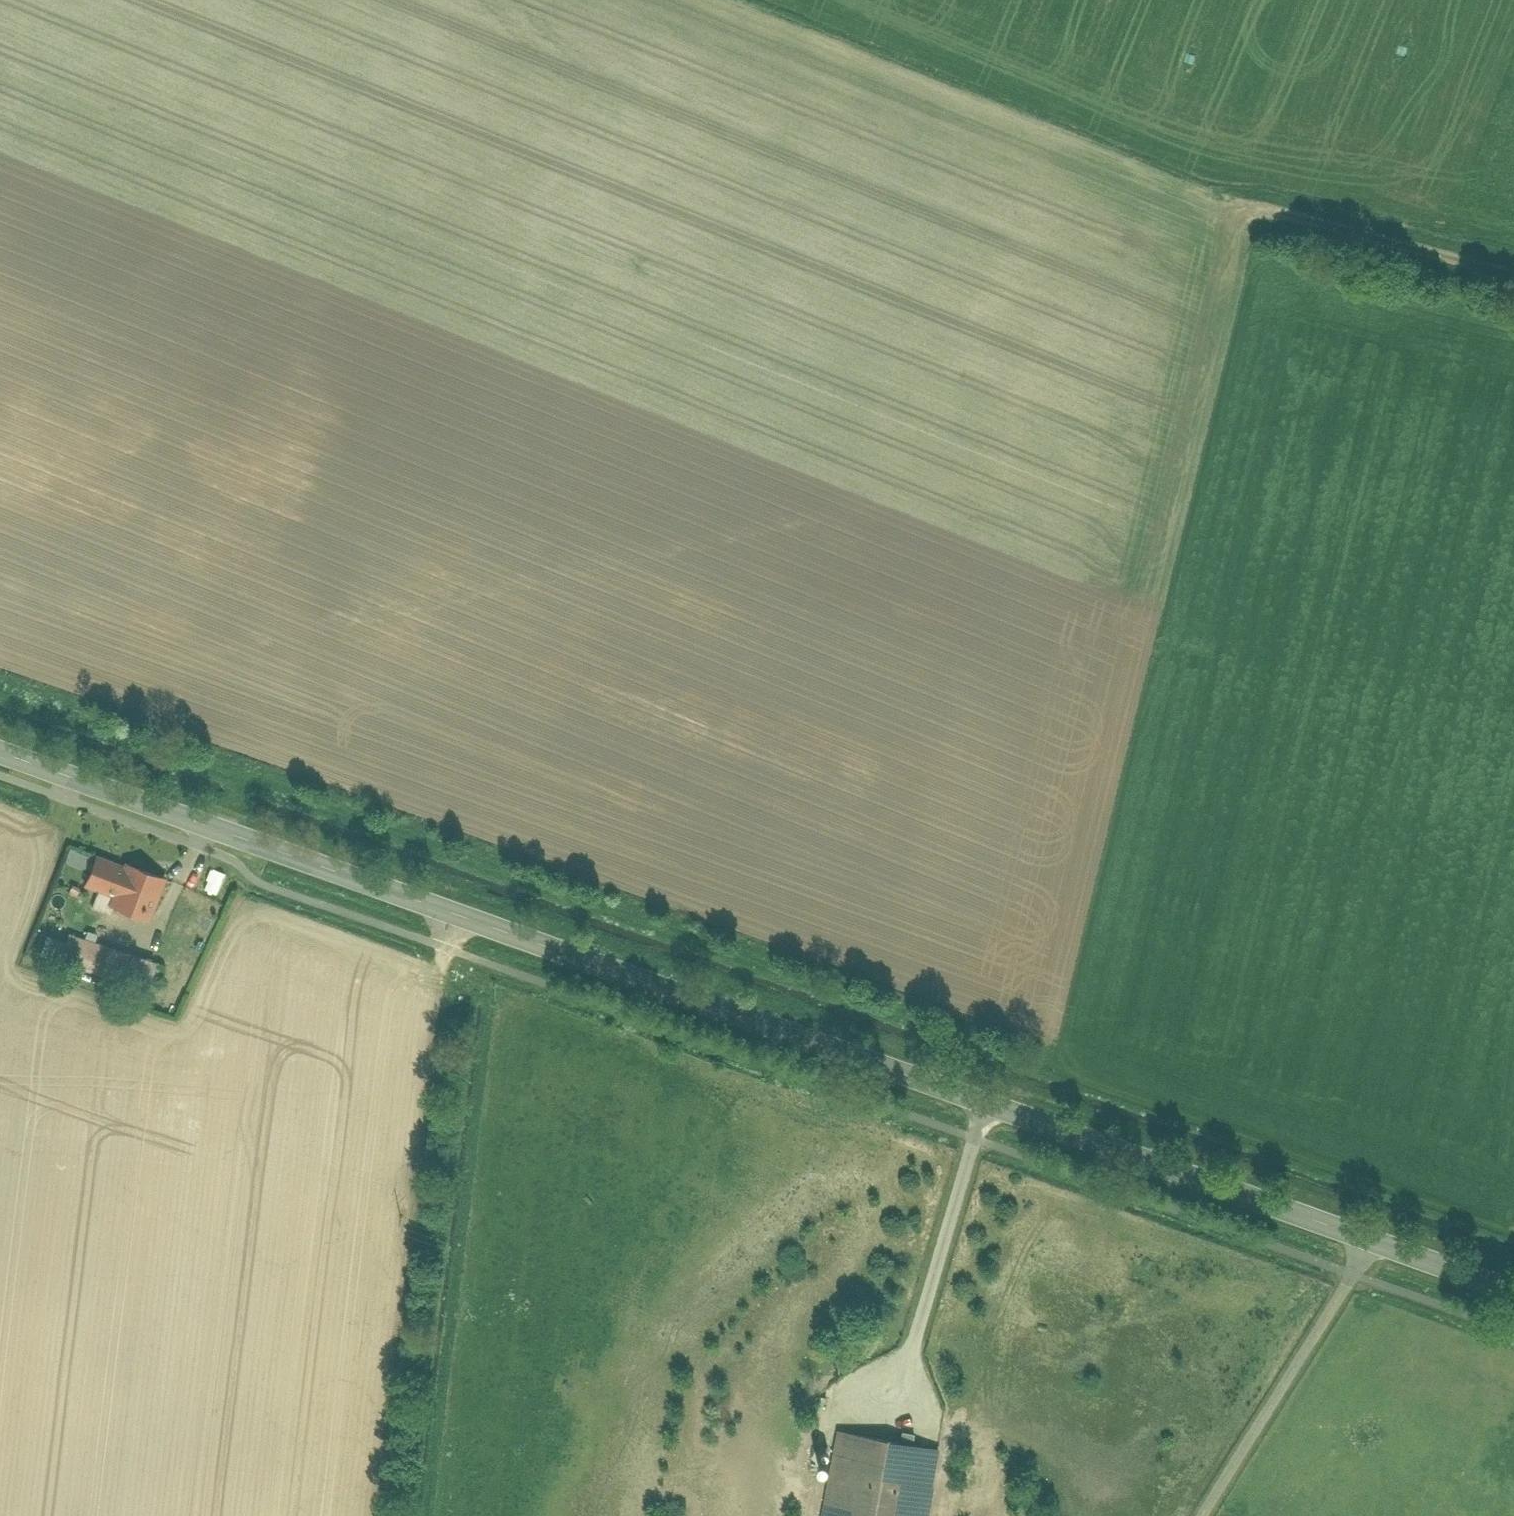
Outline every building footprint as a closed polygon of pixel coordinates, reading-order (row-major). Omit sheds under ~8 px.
[(94,853),(83,883),(149,906),(165,860),(134,849),(128,865),(94,853)] [(61,939),(54,959),(147,992),(157,964),(74,935),(71,942),(61,939)] [(844,1435),(829,1515),(929,1515),(940,1453),(844,1435)]
